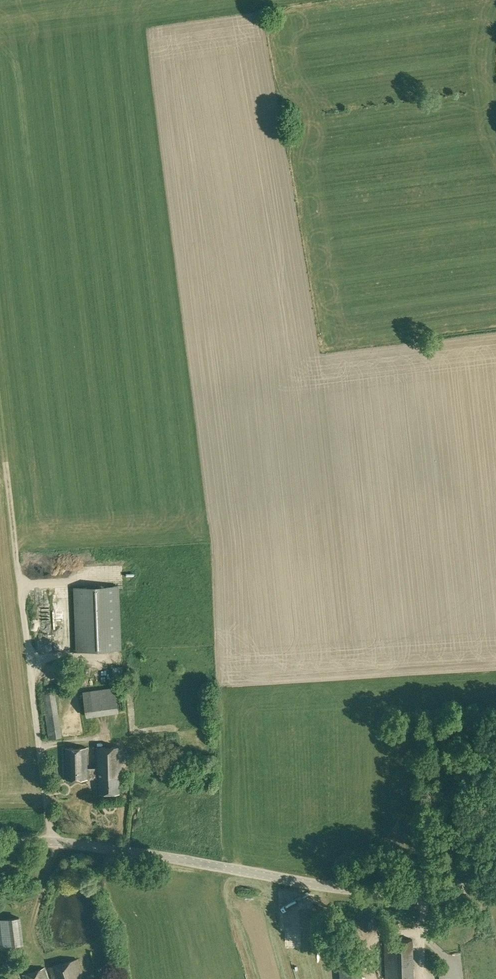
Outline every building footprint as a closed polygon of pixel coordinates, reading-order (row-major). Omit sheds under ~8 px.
[(74,587),(77,650),(121,648),(119,585),(74,587)] [(99,678),(111,677),(110,668),(99,669),(99,678)] [(83,691),(86,716),(119,712),(116,686),(83,691)] [(42,694),(49,738),(62,736),(56,692),(42,694)] [(100,778),(100,792),(120,792),(120,775),(122,775),(121,747),(97,747),(97,767),(88,768),(88,747),(65,747),(66,779),(100,778)] [(24,943),(21,917),(0,920),(0,946),(24,943)] [(290,937),(290,949),(305,948),(304,937),(290,937)] [(413,939),(384,939),(386,978),(415,978),(413,939)] [(341,978),(361,978),(359,952),(339,953),(341,978)] [(53,978),(84,978),(78,959),(50,967),(53,978)] [(24,978),(49,978),(44,967),(23,974),(24,978)]
